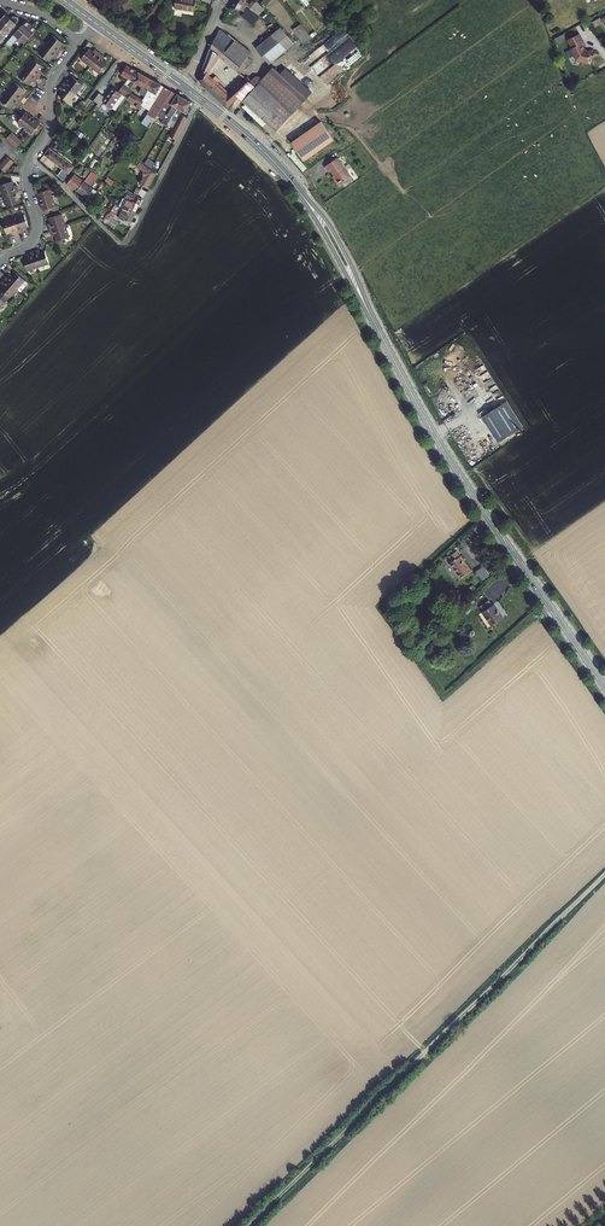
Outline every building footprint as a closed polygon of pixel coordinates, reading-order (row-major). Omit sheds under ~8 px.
[(192,0),(178,0),(176,9),(196,13),(198,1),(192,0)] [(230,9),(244,13),(248,8),(250,10),(254,5),(252,3),(250,2),(247,6),(244,4),(246,0),(236,0),(230,9)] [(255,5),(254,5),(250,10),(258,15),(263,8),(259,5),(258,4),(257,3),(255,5)] [(250,17),(257,21),(260,17),(258,15),(250,10),(248,8),(244,13),(243,15),(250,17)] [(250,17),(243,15),(242,16),(254,25),(257,21),(250,17)] [(11,20),(5,16),(0,21),(0,23),(5,27),(11,20)] [(597,21),(599,25),(604,22),(604,16),(597,21)] [(5,27),(10,32),(18,22),(18,19),(13,18),(11,20),(5,27)] [(26,22),(14,36),(13,37),(15,38),(20,33),(27,38),(22,44),(24,46),(34,34),(37,31),(26,22)] [(276,24),(252,44),(265,60),(289,40),(276,24)] [(312,39),(302,25),(295,30),(305,44),(312,39)] [(3,40),(10,32),(5,27),(0,33),(0,37),(3,40)] [(558,42),(566,38),(564,33),(556,37),(558,42)] [(221,34),(216,41),(237,57),(242,50),(221,34)] [(338,34),(307,57),(311,63),(339,43),(337,40),(340,37),(338,34)] [(580,34),(568,40),(573,49),(566,52),(573,65),(581,66),(582,62),(590,63),(591,56),(594,57),(596,50),(590,49),(590,51),(586,50),(582,44),(585,43),(580,34)] [(61,51),(59,49),(63,43),(52,35),(46,44),(59,54),(61,51)] [(244,48),(242,50),(237,57),(216,41),(208,50),(197,80),(199,83),(208,74),(218,56),(240,74),(250,61),(247,59),(251,54),(244,48)] [(59,54),(46,44),(39,53),(50,61),(54,55),(56,57),(59,54)] [(82,58),(91,65),(101,52),(97,49),(95,51),(90,47),(82,58)] [(107,61),(102,57),(104,54),(101,52),(91,65),(99,72),(107,61)] [(42,74),(39,72),(44,66),(33,58),(26,67),(39,77),(42,74)] [(39,77),(26,67),(19,76),(30,84),(34,78),(37,80),(39,77)] [(120,76),(128,80),(130,81),(127,87),(129,88),(133,83),(132,82),(137,73),(126,67),(120,76)] [(114,89),(113,90),(126,99),(136,105),(137,104),(141,107),(145,102),(143,101),(131,94),(133,90),(131,89),(134,83),(142,87),(138,93),(144,96),(152,81),(137,73),(132,82),(133,83),(129,88),(127,87),(124,85),(118,92),(114,89)] [(213,78),(208,74),(199,83),(202,88),(213,78)] [(213,78),(202,88),(203,90),(206,93),(224,109),(237,98),(252,85),(245,78),(229,92),(217,82),(220,78),(216,74),(213,78)] [(65,79),(63,83),(76,93),(83,84),(72,76),(68,81),(65,79)] [(152,81),(144,96),(146,97),(143,101),(145,102),(152,107),(165,88),(152,81)] [(14,82),(8,91),(21,101),(24,98),(21,96),(25,90),(14,82)] [(281,103),(257,82),(252,86),(278,108),(281,103)] [(76,93),(63,83),(61,86),(63,88),(58,94),(69,102),(76,93)] [(292,112),(281,103),(278,108),(252,86),(252,85),(237,98),(277,131),(292,112)] [(155,121),(165,104),(173,92),(165,88),(152,107),(149,112),(146,116),(155,121)] [(112,110),(116,113),(119,109),(115,106),(120,100),(124,102),(126,99),(113,90),(104,103),(109,107),(108,109),(111,111),(112,110)] [(21,101),(8,91),(1,100),(12,108),(16,103),(19,105),(21,101)] [(95,101),(102,105),(107,97),(100,92),(95,101)] [(173,92),(165,104),(171,107),(161,123),(166,126),(170,120),(174,113),(183,98),(173,92)] [(183,98),(174,113),(177,114),(180,116),(182,112),(186,114),(190,106),(191,102),(183,98)] [(97,106),(91,113),(95,115),(100,108),(97,106)] [(17,123),(24,128),(33,117),(26,112),(24,113),(21,110),(15,119),(18,121),(17,123)] [(187,118),(182,116),(173,132),(172,131),(170,133),(177,137),(187,118)] [(39,124),(40,123),(33,117),(24,128),(32,134),(33,132),(36,135),(42,126),(39,124)] [(170,120),(166,126),(171,129),(175,123),(173,122),(170,120)] [(334,140),(321,121),(291,141),(304,160),(334,140)] [(16,138),(11,133),(5,140),(15,149),(21,142),(16,138)] [(40,161),(49,167),(58,156),(49,150),(40,161)] [(58,156),(49,167),(51,168),(54,164),(61,170),(57,176),(63,181),(73,168),(58,156)] [(350,176),(336,156),(324,165),(327,170),(329,169),(335,178),(334,178),(338,184),(350,176)] [(14,164),(8,158),(0,167),(0,170),(5,174),(14,164)] [(143,180),(149,184),(155,172),(151,170),(144,165),(142,163),(139,169),(146,175),(143,180)] [(77,191),(91,174),(89,172),(82,181),(74,175),(68,184),(77,191)] [(96,191),(89,186),(97,176),(92,173),(91,174),(77,191),(89,200),(96,191)] [(149,184),(143,180),(135,194),(141,198),(149,184)] [(3,198),(18,192),(17,188),(13,189),(11,183),(0,187),(0,190),(3,198)] [(37,193),(35,194),(38,203),(51,198),(48,189),(49,189),(48,185),(45,186),(36,190),(37,193)] [(18,192),(3,198),(6,208),(18,204),(16,197),(19,196),(18,192)] [(133,215),(141,200),(126,192),(125,194),(126,195),(123,200),(125,201),(121,209),(133,215)] [(54,207),(51,198),(38,203),(41,212),(43,211),(44,215),(54,212),(52,208),(54,207)] [(121,209),(115,206),(110,215),(108,219),(115,222),(127,228),(133,215),(121,209)] [(48,228),(49,231),(65,226),(61,215),(49,220),(51,227),(48,228)] [(22,234),(21,230),(28,228),(24,216),(13,219),(19,235),(22,234)] [(19,235),(13,219),(2,223),(7,235),(13,233),(14,236),(19,235)] [(69,238),(65,226),(49,231),(51,236),(54,235),(57,242),(69,238)] [(44,252),(37,254),(36,252),(33,253),(38,268),(48,264),(44,252)] [(27,272),(38,268),(33,253),(29,254),(29,257),(22,259),(27,272)] [(7,276),(4,279),(17,289),(24,281),(14,272),(9,278),(7,276)] [(2,292),(9,298),(17,289),(4,279),(2,282),(4,284),(0,289),(0,290),(2,292)] [(0,295),(7,301),(9,298),(2,292),(0,295)] [(481,416),(498,441),(521,425),(505,400),(481,416)] [(451,559),(460,574),(472,567),(462,551),(461,552),(457,547),(450,552),(453,557),(451,559)] [(484,577),(491,572),(485,563),(478,567),(484,577)] [(484,608),(483,609),(491,622),(502,615),(493,601),(492,602),(489,597),(480,602),(484,608)]
